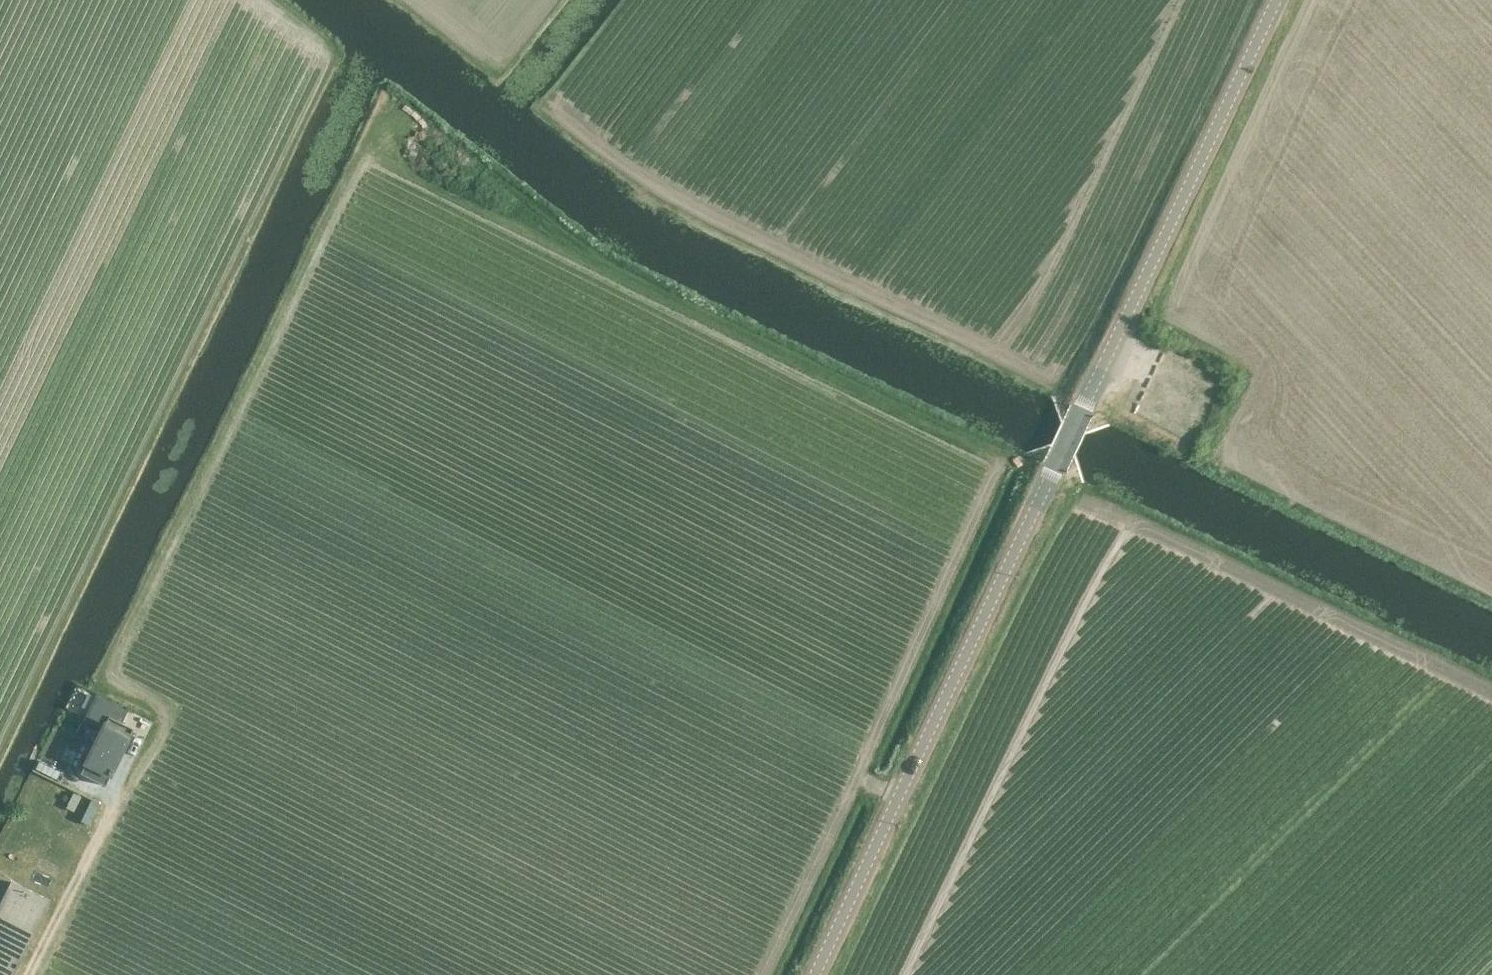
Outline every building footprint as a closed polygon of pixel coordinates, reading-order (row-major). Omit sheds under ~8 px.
[(79,773),(105,786),(133,728),(119,720),(124,709),(95,695),(83,720),(101,728),(79,773)] [(85,824),(47,806),(34,833),(41,836),(37,845),(30,842),(16,868),(54,888),(68,861),(65,860),(69,850),(72,852),(85,824)] [(18,965),(16,964),(47,902),(9,883),(0,902),(0,974),(11,974),(15,967),(17,968),(18,965)]
